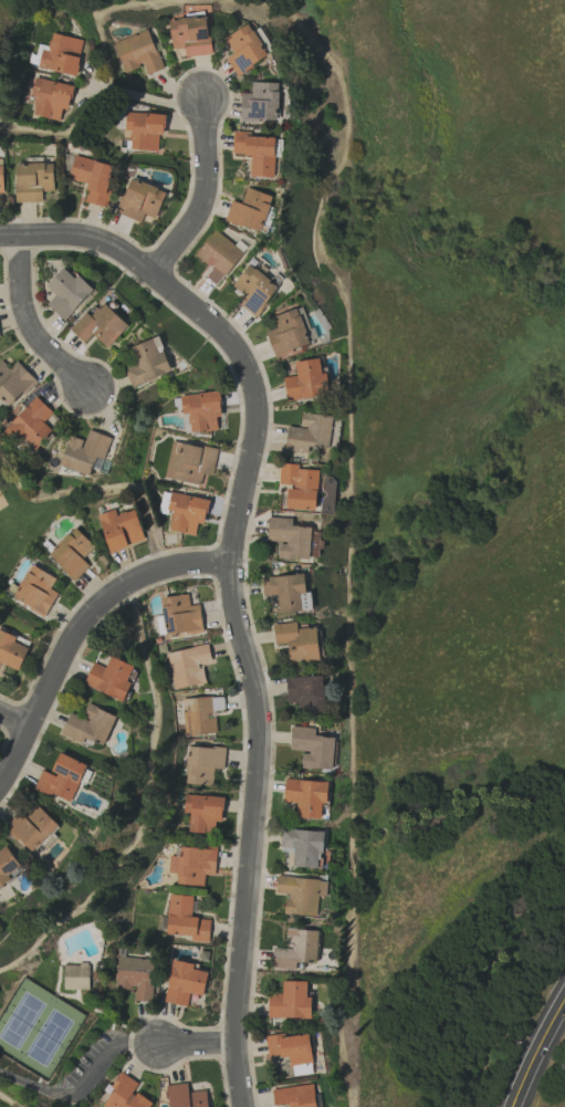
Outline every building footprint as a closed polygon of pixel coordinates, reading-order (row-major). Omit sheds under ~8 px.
[(171,49),(184,47),(185,57),(211,54),(207,16),(168,20),(171,49)] [(225,38),(234,54),(226,59),(237,76),(269,56),(249,23),(225,38)] [(113,43),(124,72),(143,65),(147,75),(163,69),(148,29),(113,43)] [(77,75),(82,39),(50,34),(48,51),(40,50),(37,69),(77,75)] [(73,86),(34,77),(30,96),(36,97),(32,115),(59,121),(61,109),(68,110),(73,86)] [(241,93),(240,121),(279,121),(279,82),(252,82),(251,94),(241,93)] [(157,152),(158,135),(163,136),(165,115),(125,112),(124,130),(130,130),(129,149),(157,152)] [(276,137),(251,136),(251,131),(233,131),(232,155),(251,155),(250,176),(275,177),(276,137)] [(113,166),(74,155),(68,179),(88,184),(84,202),(107,208),(111,191),(107,190),(113,166)] [(16,202),(42,202),(42,192),(54,191),(53,163),(15,164),(16,202)] [(155,219),(166,192),(131,178),(117,213),(140,222),(144,214),(155,219)] [(273,196),(246,187),(241,204),(231,200),(224,220),(265,233),(269,224),(265,222),(273,196)] [(194,255),(211,269),(205,276),(216,286),(243,253),(214,230),(194,255)] [(245,296),(239,306),(257,318),(279,285),(247,264),(232,287),(245,296)] [(77,274),(74,277),(63,267),(46,286),(55,294),(47,304),(64,320),(93,289),(77,274)] [(70,329),(85,343),(93,334),(108,348),(128,325),(103,302),(92,315),(87,311),(70,329)] [(275,329),(266,332),(274,356),(310,343),(298,308),(271,317),(275,329)] [(132,387),(173,371),(159,336),(130,348),(137,365),(125,370),(132,387)] [(295,362),(297,375),(283,378),(287,401),(330,394),(326,372),(322,373),(319,358),(295,362)] [(10,368),(1,360),(0,361),(0,398),(9,407),(35,380),(16,362),(10,368)] [(180,394),(181,415),(189,415),(189,432),(220,431),(218,393),(180,394)] [(17,432),(36,450),(53,432),(43,423),(53,412),(35,396),(2,432),(10,440),(17,432)] [(285,450),(317,454),(318,446),(329,447),(333,416),(302,412),(300,427),(287,426),(285,450)] [(112,438),(89,430),(85,441),(70,436),(59,465),(89,476),(96,457),(104,460),(112,438)] [(163,477),(199,485),(202,474),(211,476),(217,450),(171,440),(163,477)] [(318,470),(298,469),(298,464),(280,464),(279,486),(287,486),(286,509),(317,511),(318,470)] [(169,493),(161,492),(158,513),(165,514),(169,493)] [(208,500),(173,493),(165,529),(194,535),(197,523),(203,525),(208,500)] [(144,542),(134,509),(115,515),(114,510),(97,515),(108,552),(144,542)] [(310,559),(311,527),(293,526),(293,518),(268,517),(267,542),(278,542),(278,558),(310,559)] [(81,559),(94,546),(73,526),(47,555),(75,581),(89,566),(81,559)] [(58,593),(49,588),(55,579),(31,564),(12,597),(44,616),(58,593)] [(262,577),(263,595),(277,594),(278,613),(302,612),(300,593),(306,593),(305,575),(262,577)] [(160,597),(164,635),(202,631),(199,605),(189,606),(188,595),(160,597)] [(316,626),(298,629),(297,622),(273,624),(275,645),(287,643),(290,663),(320,660),(316,626)] [(29,648),(14,641),(16,637),(0,630),(0,664),(1,662),(19,670),(29,648)] [(166,652),(172,689),(204,684),(201,663),(210,662),(208,645),(166,652)] [(83,685),(124,702),(131,683),(127,681),(133,666),(110,656),(105,668),(93,662),(83,685)] [(286,677),(287,703),(297,702),(297,711),(325,710),(324,676),(286,677)] [(184,735),(216,734),(215,714),(223,713),(223,697),(182,698),(184,735)] [(116,715),(87,704),(82,717),(69,712),(60,736),(82,744),(84,738),(104,745),(116,715)] [(290,751),(301,752),(300,768),(333,770),(334,737),(315,736),(315,728),(291,726),(290,751)] [(212,786),(212,769),(224,769),(225,748),(186,746),(185,784),(212,786)] [(87,765),(60,753),(51,773),(42,769),(34,787),(70,803),(87,765)] [(328,782),(285,779),(283,801),(297,802),(296,817),(321,819),(322,804),(327,804),(328,782)] [(188,833),(214,834),(214,822),(222,822),(223,797),(183,795),(182,814),(189,814),(188,833)] [(59,824),(36,805),(26,818),(18,812),(4,828),(35,853),(59,824)] [(292,867),(321,868),(322,830),(280,829),(279,848),(293,849),(292,867)] [(24,869),(5,846),(0,850),(0,889),(24,869)] [(176,885),(204,886),(204,875),(215,875),(216,848),(179,847),(179,856),(168,856),(167,873),(177,874),(176,885)] [(276,893),(286,894),(285,915),(316,916),(317,895),(326,896),(326,879),(276,877),(276,893)] [(210,919),(191,918),(192,896),(168,895),(166,934),(191,936),(190,942),(208,943),(210,919)] [(318,930),(286,929),(285,941),(292,942),(291,949),(272,948),(271,968),(294,969),(295,961),(316,962),(318,930)] [(152,1002),(154,959),(117,957),(116,988),(134,989),(134,1001),(152,1002)] [(164,1002),(187,1007),(189,993),(203,996),(208,972),(193,969),(194,964),(172,960),(164,1002)] [(64,990),(89,989),(88,964),(63,965),(64,990)] [(306,981),(282,981),(282,994),(268,994),(267,1017),(310,1018),(311,997),(306,997),(306,981)] [(309,1033),(265,1037),(267,1057),(290,1055),(292,1076),(313,1074),(309,1033)] [(132,1092),(138,1083),(120,1073),(101,1106),(148,1106),(151,1102),(132,1092)] [(205,1090),(188,1092),(187,1083),(166,1086),(169,1106),(208,1106),(205,1090)] [(273,1106),(285,1104),(285,1106),(316,1106),(313,1084),(271,1090),(273,1106)]
